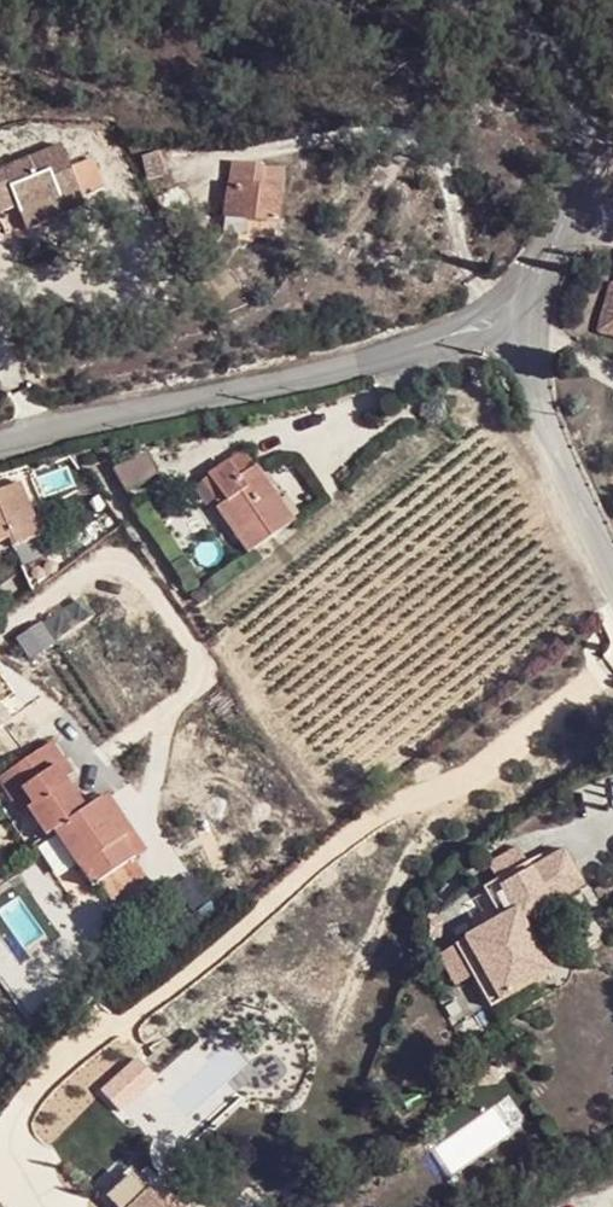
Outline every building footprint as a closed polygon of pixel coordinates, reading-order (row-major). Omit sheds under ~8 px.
[(159,146),(142,152),(150,175),(167,170),(159,146)] [(61,147),(28,162),(19,218),(62,198),(69,213),(87,206),(83,198),(71,169),(61,147)] [(83,198),(104,190),(91,160),(71,169),(83,198)] [(28,162),(0,175),(0,214),(14,208),(19,218),(28,162)] [(263,167),(233,163),(226,216),(275,223),(283,173),(263,170),(263,167)] [(62,198),(19,218),(25,233),(69,213),(62,198)] [(599,282),(588,329),(612,335),(612,285),(599,282)] [(125,489),(157,470),(146,452),(114,469),(125,489)] [(228,500),(220,506),(218,507),(249,553),(294,522),(246,452),(212,476),(228,500)] [(204,482),(220,506),(228,500),(212,476),(204,482)] [(0,492),(0,517),(9,541),(13,550),(40,538),(31,517),(34,516),(21,483),(0,492)] [(9,541),(0,517),(0,544),(9,541)] [(72,774),(50,743),(18,765),(8,772),(30,803),(26,805),(48,836),(54,831),(87,809),(65,778),(72,774)] [(8,772),(0,777),(0,787),(17,812),(26,805),(30,803),(8,772)] [(87,809),(54,831),(92,886),(138,854),(101,800),(87,809)] [(550,849),(480,891),(499,923),(454,947),(472,980),(490,1013),(551,977),(523,924),(583,889),(563,853),(554,858),(550,849)] [(454,947),(439,957),(456,989),(472,980),(454,947)] [(238,1057),(224,1071),(236,1083),(251,1069),(238,1057)] [(497,1067),(475,1069),(478,1090),(500,1089),(497,1067)] [(144,1085),(131,1073),(108,1098),(121,1110),(144,1085)] [(120,1187),(99,1206),(131,1206),(136,1203),(120,1187)] [(155,1203),(152,1206),(143,1196),(137,1201),(143,1206),(159,1206),(155,1203)]
